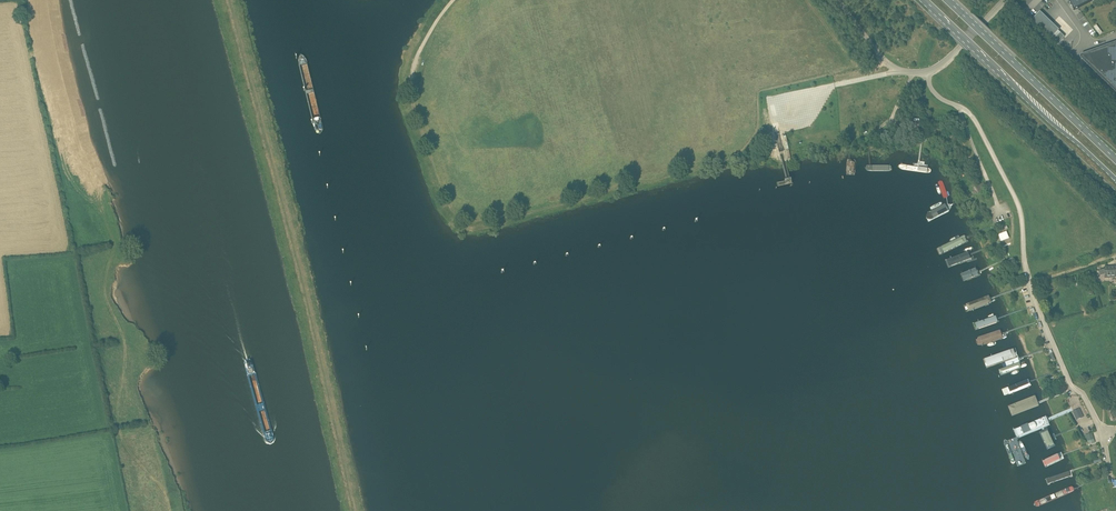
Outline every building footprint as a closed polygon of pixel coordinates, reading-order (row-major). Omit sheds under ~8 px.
[(1074,10),(1094,0),(1069,0),(1074,10)] [(1059,31),(1039,12),(1031,21),(1050,40),(1059,31)] [(1094,27),(1100,35),(1102,33),(1097,25),(1094,27)] [(1065,37),(1061,33),(1053,41),(1057,45),(1065,37)] [(1109,54),(1082,57),(1115,90),(1115,46),(1109,54)] [(934,169),(901,164),(900,164),(899,174),(932,179),(934,169)] [(949,211),(945,204),(930,212),(928,214),(926,217),(928,220),(931,220),(949,211)] [(967,241),(964,235),(942,246),(945,253),(967,241)] [(964,257),(943,261),(946,270),(968,263),(964,257)] [(1100,270),(1100,275),(1105,275),(1105,278),(1115,277),(1115,266),(1104,267),(1104,270),(1100,270)] [(976,269),(962,274),(965,282),(979,276),(976,269)] [(992,302),(989,295),(966,304),(969,311),(992,302)] [(998,322),(996,316),(976,323),(977,329),(998,322)] [(1003,338),(1000,330),(978,337),(981,346),(1003,338)] [(1016,357),(1013,349),(985,359),(988,367),(1016,357)] [(1030,385),(1028,379),(1008,387),(1010,393),(1030,385)] [(1035,395),(1008,406),(1012,416),(1039,406),(1035,395)] [(1076,420),(1084,417),(1080,408),(1072,412),(1076,420)] [(1045,417),(1016,429),(1019,436),(1048,425),(1045,417)] [(1048,430),(1041,432),(1048,447),(1054,444),(1048,430)] [(1047,465),(1060,460),(1058,454),(1045,459),(1047,465)] [(1070,474),(1068,471),(1052,478),(1054,482),(1070,474)] [(1075,491),(1073,487),(1038,499),(1039,502),(1075,491)]
